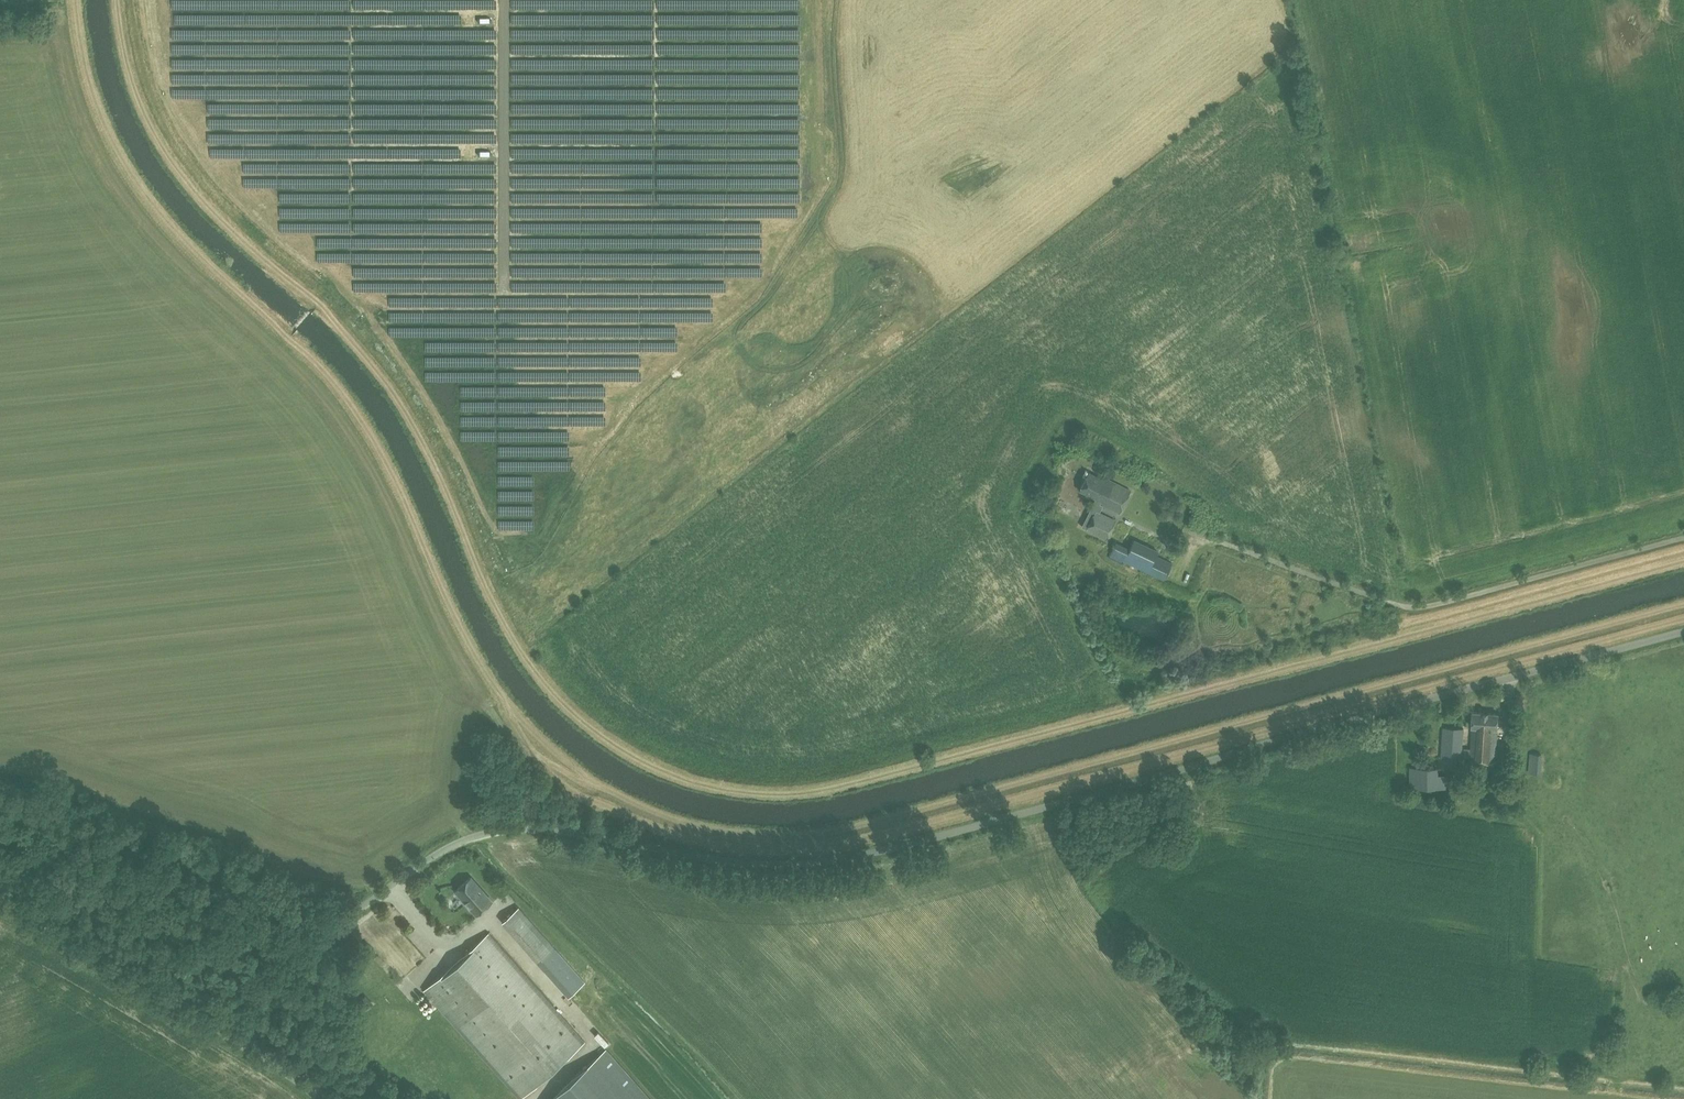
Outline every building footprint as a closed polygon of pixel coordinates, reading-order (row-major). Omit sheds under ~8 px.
[(1095,497),(1081,526),(1105,538),(1115,520),(1096,510),(1100,502),(1119,512),(1130,490),(1105,477),(1104,480),(1088,471),(1079,489),(1095,497)] [(1048,510),(1056,494),(1045,488),(1036,503),(1048,510)] [(1164,579),(1172,563),(1157,556),(1160,552),(1153,549),(1134,539),(1124,560),(1164,579)] [(1484,712),(1473,711),(1472,727),(1471,748),(1462,748),(1464,728),(1443,727),(1441,758),(1462,759),(1462,757),(1470,758),(1470,760),(1495,761),(1497,729),(1498,729),(1499,713),(1488,712),(1484,712)] [(1541,773),(1542,754),(1530,753),(1529,772),(1541,773)] [(1446,788),(1447,774),(1438,774),(1438,767),(1423,767),(1409,766),(1408,786),(1410,786),(1410,787),(1446,788)] [(1477,802),(1479,790),(1458,787),(1456,799),(1477,802)] [(477,914),(491,901),(470,877),(455,890),(477,914)] [(558,948),(560,946),(523,904),(506,918),(544,963),(560,950),(558,948)] [(585,1042),(553,1006),(554,1005),(490,932),(423,991),(487,1063),(488,1062),(520,1098),(521,1098),(585,1042)] [(607,1048),(549,1098),(651,1098),(607,1048)]
